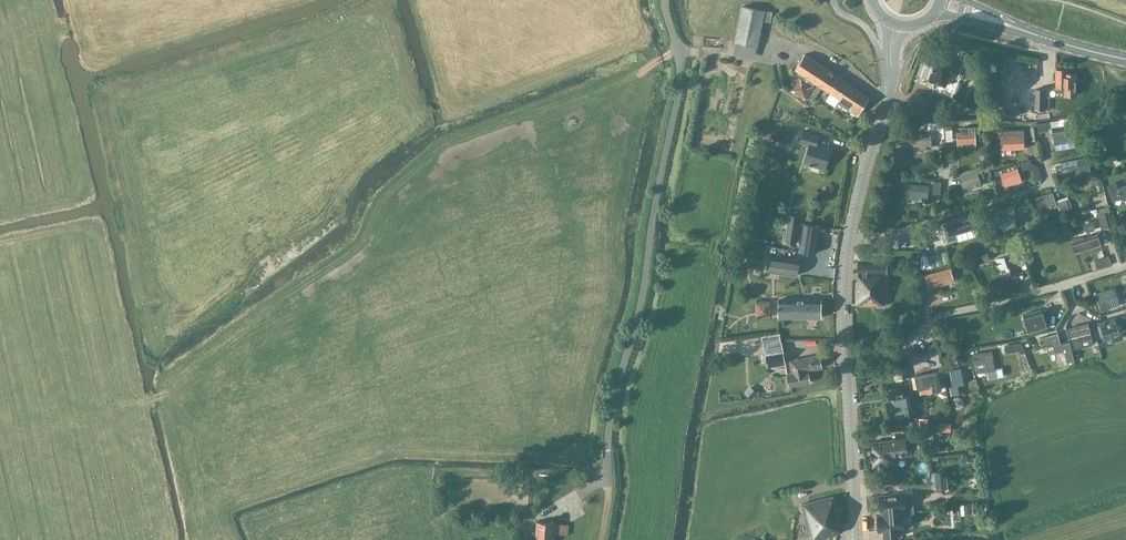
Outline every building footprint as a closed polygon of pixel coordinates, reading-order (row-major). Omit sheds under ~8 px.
[(854,5),(850,0),(845,0),(842,2),(849,10),(854,5)] [(758,47),(763,21),(765,10),(742,5),(735,42),(758,47)] [(765,10),(763,21),(771,22),(773,12),(765,10)] [(857,115),(869,97),(857,89),(858,89),(805,54),(794,70),(839,99),(837,102),(849,110),(857,115)] [(957,76),(961,66),(937,57),(928,80),(945,86),(950,74),(957,76)] [(1055,88),(1064,88),(1064,96),(1077,96),(1077,73),(1069,73),(1069,70),(1055,69),(1055,88)] [(805,99),(814,86),(799,77),(791,90),(805,99)] [(1035,109),(1051,109),(1050,96),(1045,96),(1045,88),(1035,88),(1035,109)] [(1044,117),(1047,126),(1057,122),(1055,114),(1044,117)] [(944,123),(939,123),(939,127),(932,128),(932,135),(931,135),(931,133),(913,134),(913,150),(932,149),(931,140),(945,140),(944,123)] [(1055,145),(1075,141),(1072,124),(1052,127),(1055,145)] [(976,138),(981,137),(980,126),(961,127),(961,132),(957,132),(958,148),(976,147),(976,138)] [(1032,140),(1039,140),(1038,126),(1031,127),(1032,140)] [(1001,149),(1025,148),(1023,129),(1012,129),(1003,130),(1004,134),(1000,134),(1001,149)] [(809,144),(803,161),(809,163),(809,164),(811,165),(812,164),(825,168),(832,147),(817,143),(819,135),(803,131),(800,141),(809,144)] [(1063,182),(1082,178),(1092,176),(1088,157),(1077,160),(1061,163),(1062,167),(1061,167),(1063,182)] [(980,177),(984,176),(983,173),(989,171),(987,164),(981,166),(968,170),(969,172),(959,175),(964,191),(982,185),(980,177)] [(1005,187),(1022,181),(1017,167),(1016,164),(993,171),(995,176),(1000,174),(1005,187)] [(941,182),(933,181),(933,194),(940,194),(941,182)] [(1118,188),(1116,183),(1108,185),(1111,196),(1118,193),(1120,199),(1125,197),(1125,185),(1118,188)] [(928,200),(929,186),(911,185),(910,198),(928,200)] [(1040,212),(1057,206),(1052,192),(1035,197),(1040,212)] [(1098,198),(1091,200),(1094,207),(1100,205),(1098,198)] [(1062,211),(1070,209),(1066,199),(1058,202),(1062,211)] [(1016,220),(1018,219),(1013,205),(996,211),(1000,225),(1001,225),(1003,231),(1018,226),(1016,220)] [(1102,229),(1109,227),(1105,213),(1098,215),(1102,229)] [(1030,228),(1037,226),(1033,214),(1026,216),(1028,220),(1024,222),(1027,229),(1030,228)] [(799,216),(788,215),(784,242),(796,243),(799,216)] [(978,232),(980,231),(974,215),(943,225),(948,242),(957,239),(958,241),(979,234),(978,232)] [(1125,233),(1125,230),(1123,221),(1116,224),(1119,235),(1125,233)] [(821,225),(804,223),(800,251),(816,253),(821,225)] [(1075,253),(1101,245),(1098,233),(1072,241),(1075,253)] [(1020,272),(1016,260),(1026,256),(1023,245),(1015,248),(1013,243),(1006,246),(1007,250),(995,254),(996,258),(995,258),(998,269),(1009,266),(1012,274),(1020,272)] [(1092,264),(1099,263),(1097,248),(1090,249),(1092,264)] [(766,271),(797,275),(800,259),(768,255),(766,271)] [(971,258),(965,260),(969,270),(975,268),(971,258)] [(858,273),(887,273),(887,260),(859,260),(858,273)] [(1120,261),(1109,264),(1111,270),(1122,266),(1120,261)] [(824,265),(800,264),(799,284),(809,285),(808,291),(822,291),(824,265)] [(936,286),(937,287),(955,282),(951,270),(927,278),(930,287),(936,286)] [(888,273),(887,273),(858,273),(858,274),(858,281),(857,281),(856,303),(887,304),(888,273)] [(1096,293),(1102,311),(1109,309),(1108,306),(1118,303),(1116,297),(1117,297),(1114,288),(1096,293)] [(821,300),(778,300),(778,317),(821,317),(821,300)] [(755,301),(756,317),(772,317),(772,301),(755,301)] [(1110,309),(1112,319),(1125,316),(1122,306),(1110,309)] [(1023,315),(1029,333),(1047,328),(1042,309),(1023,315)] [(1117,318),(1098,323),(1102,337),(1106,340),(1113,338),(1112,333),(1119,331),(1119,329),(1120,329),(1117,318)] [(1090,329),(1094,328),(1092,322),(1089,322),(1088,322),(1069,327),(1072,340),(1078,339),(1079,341),(1092,338),(1090,329)] [(1062,363),(1075,361),(1071,346),(1062,348),(1058,333),(1039,338),(1042,348),(1043,348),(1044,352),(1054,350),(1055,354),(1059,353),(1062,363)] [(762,337),(764,349),(767,367),(786,363),(780,334),(762,337)] [(953,344),(961,343),(960,334),(952,335),(953,344)] [(1026,353),(1024,347),(1022,342),(1005,345),(1006,353),(1019,351),(1022,353),(1026,353)] [(973,355),(977,373),(988,371),(989,379),(999,377),(997,369),(995,369),(991,352),(973,355)] [(808,370),(822,368),(820,354),(796,359),(797,365),(791,366),(792,373),(786,374),(789,386),(811,382),(808,370)] [(958,386),(964,384),(961,367),(949,369),(952,386),(950,386),(951,391),(959,389),(958,386)] [(913,376),(915,387),(921,386),(931,384),(932,391),(940,390),(937,372),(913,376)] [(741,393),(746,398),(752,391),(748,387),(741,393)] [(893,414),(904,412),(905,415),(913,413),(909,395),(891,398),(893,414)] [(876,449),(871,450),(873,467),(899,464),(898,456),(909,455),(907,438),(876,441),(876,449)] [(935,472),(936,491),(948,490),(947,471),(935,472)] [(900,514),(900,513),(900,509),(905,509),(904,493),(878,495),(880,511),(881,510),(882,515),(886,515),(886,513),(891,512),(892,514),(900,514)] [(809,538),(809,539),(817,539),(841,533),(839,523),(840,523),(834,496),(800,504),(809,538)] [(902,513),(900,513),(900,514),(892,514),(891,512),(886,513),(886,515),(882,515),(877,515),(878,531),(883,530),(883,537),(898,536),(902,535),(901,529),(903,529),(902,513)] [(555,523),(537,521),(536,539),(553,539),(555,523)]
